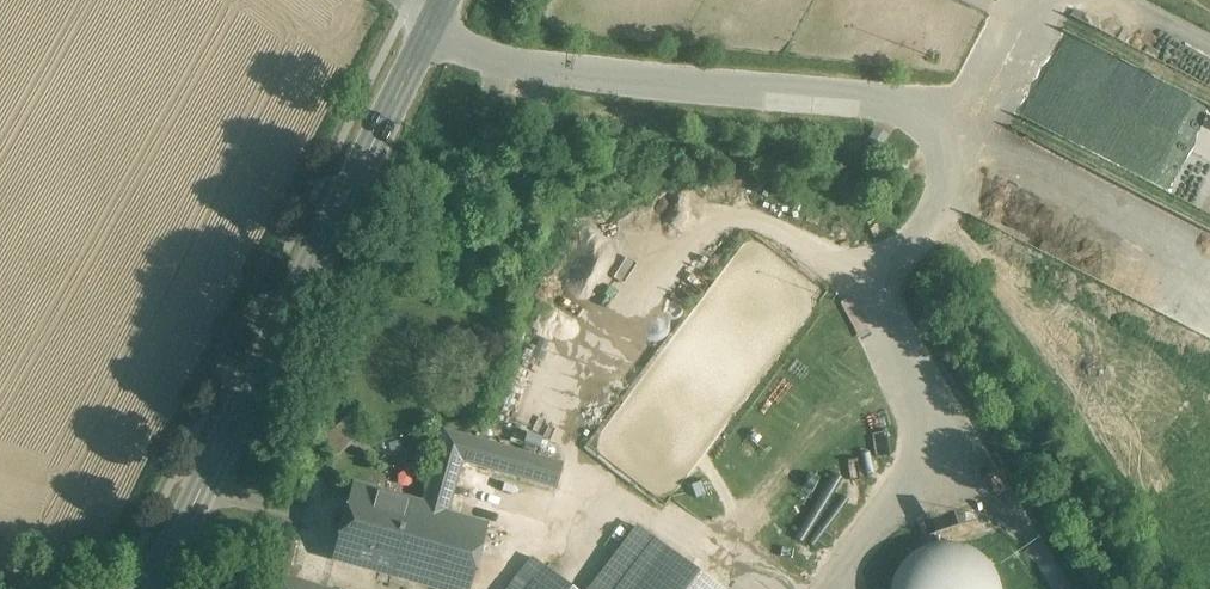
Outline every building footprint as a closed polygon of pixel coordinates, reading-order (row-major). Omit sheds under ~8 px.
[(1070,250),(1093,256),(1097,241),(1074,235),(1070,250)] [(431,477),(423,507),(412,504),(392,574),(447,588),(469,588),(492,508),(465,500),(460,517),(447,514),(462,462),(555,489),(556,488),(562,466),(444,432),(431,477)] [(392,574),(394,568),(394,567),(412,504),(355,488),(354,488),(335,557),(335,558),(392,574)] [(896,588),(994,588),(998,555),(901,545),(896,588)] [(668,551),(638,588),(716,588),(668,551)] [(543,567),(526,588),(572,588),(543,567)] [(281,577),(280,577),(277,588),(324,588),(281,577)]
